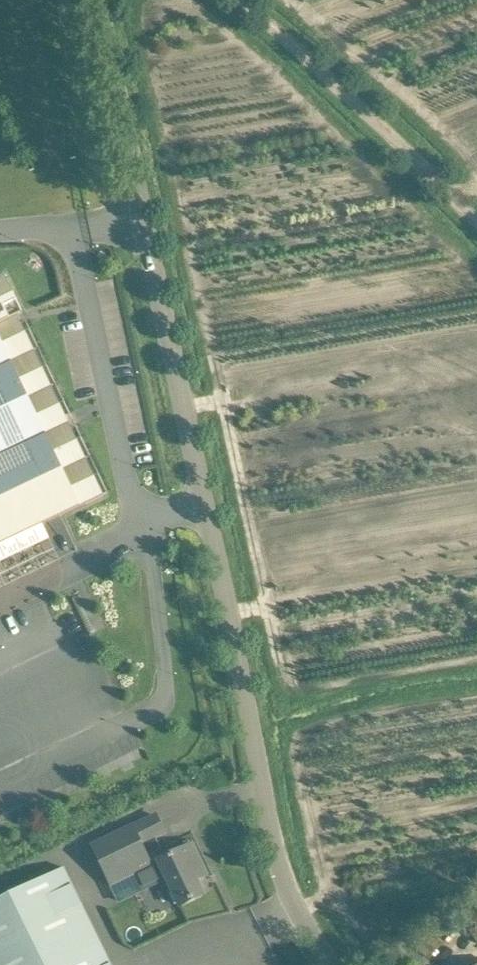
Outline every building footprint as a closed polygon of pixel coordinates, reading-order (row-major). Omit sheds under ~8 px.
[(17,315),(26,311),(7,274),(0,277),(0,591),(122,533),(17,315)] [(166,858),(156,837),(164,833),(156,816),(93,846),(112,886),(159,863),(158,861),(166,858)] [(192,845),(166,858),(158,861),(159,863),(180,906),(203,894),(196,879),(206,874),(192,845)] [(0,899),(0,964),(111,964),(63,868),(0,899)] [(476,941),(476,906),(461,918),(476,941)]
